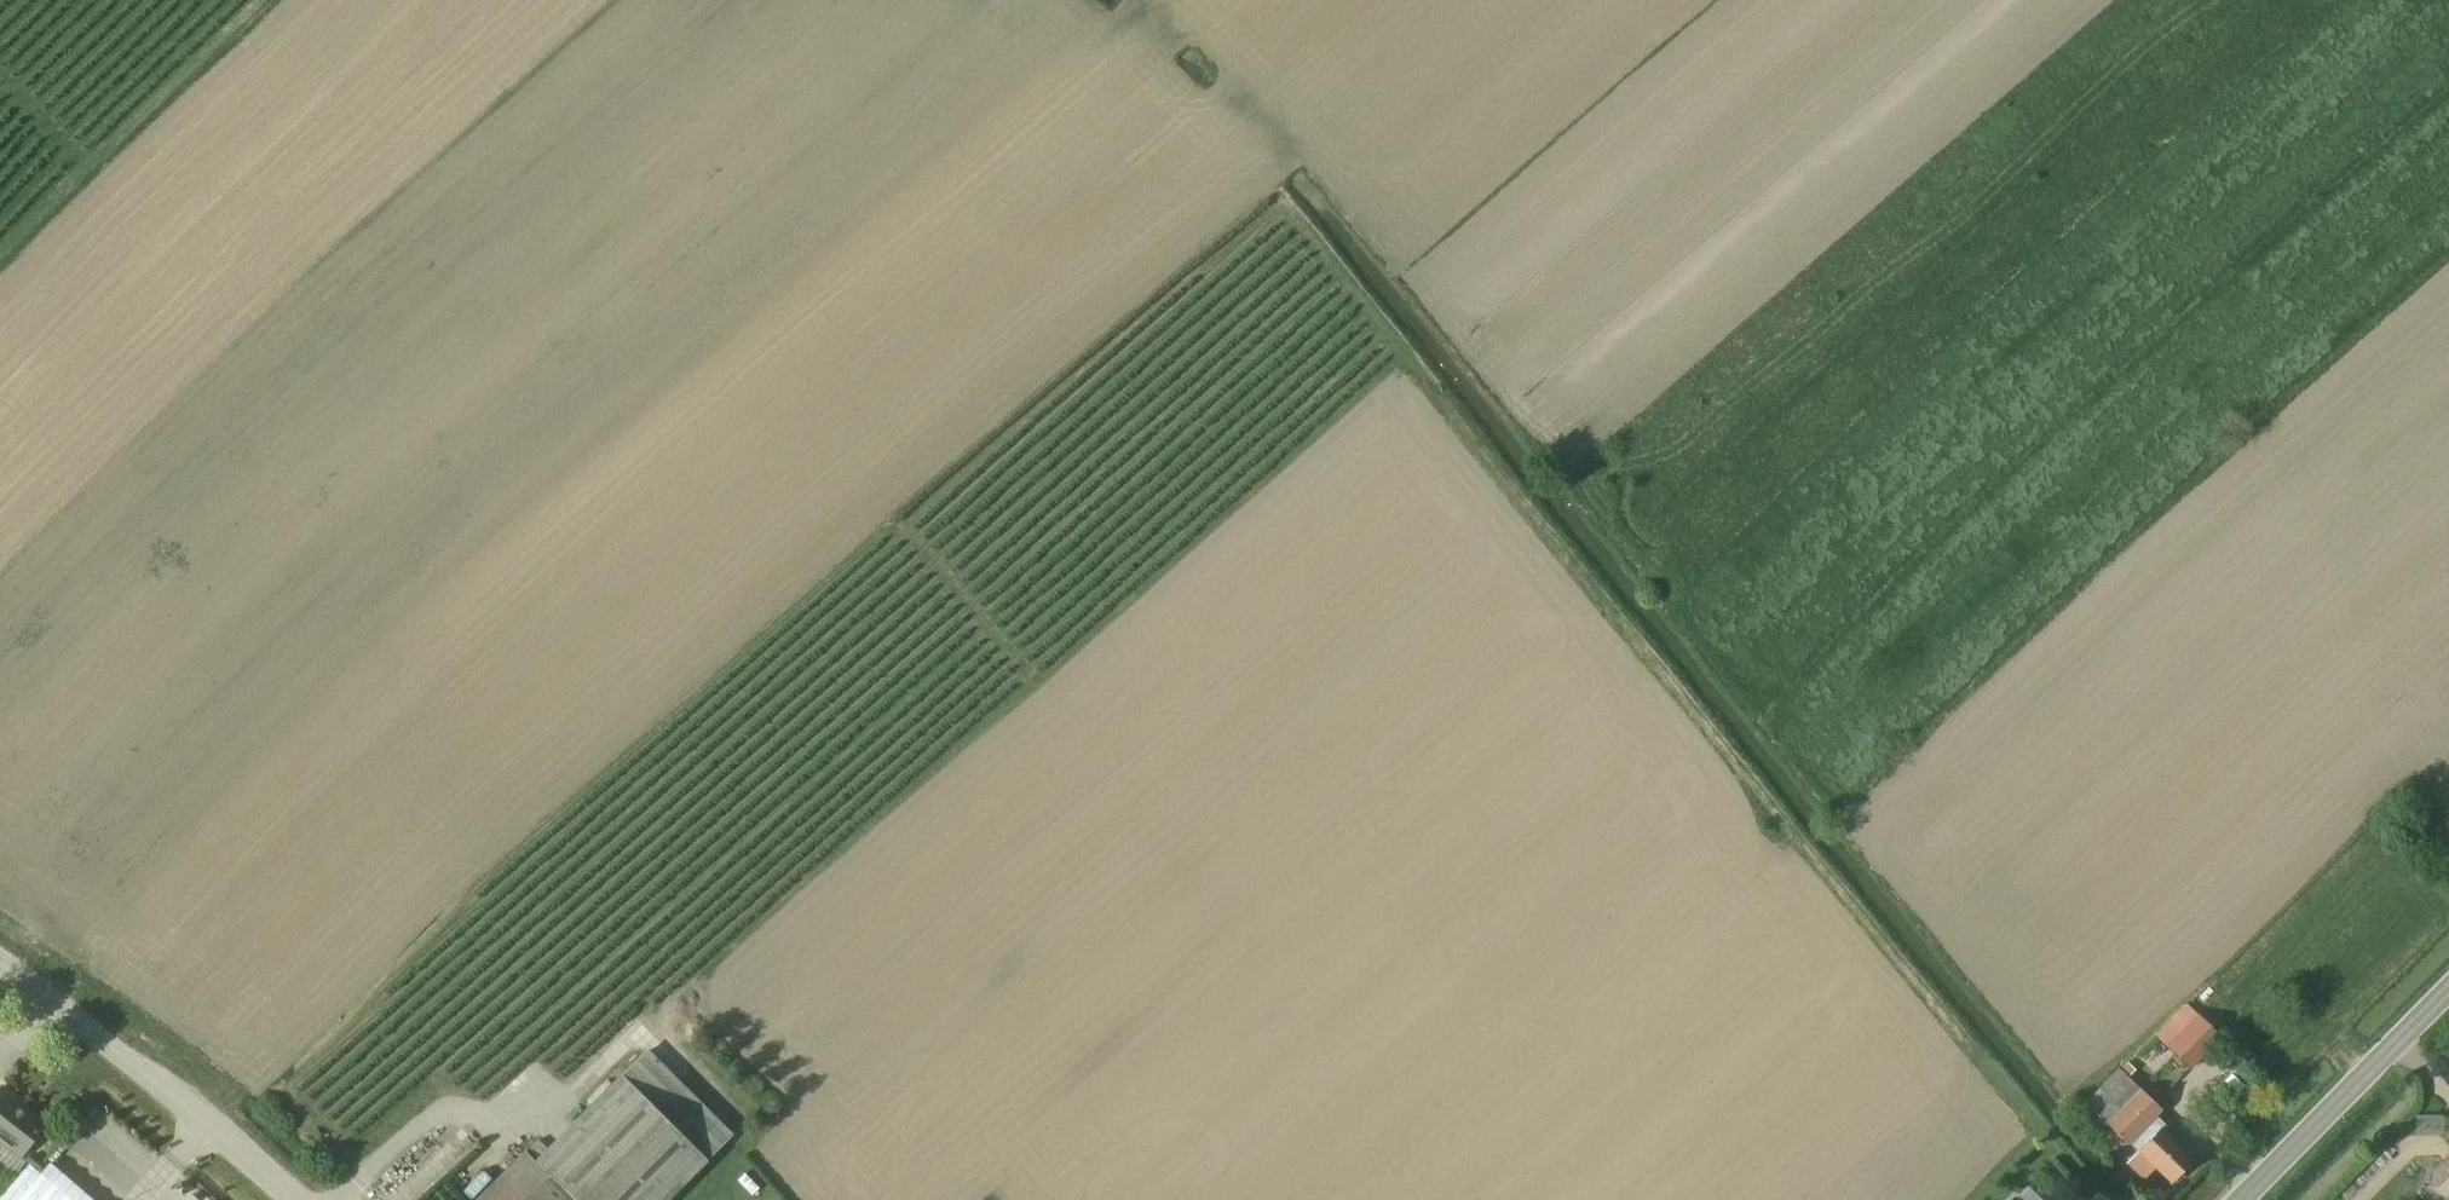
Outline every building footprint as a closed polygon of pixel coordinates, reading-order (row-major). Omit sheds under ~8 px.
[(2187,1005),(2166,1026),(2157,1035),(2189,1067),(2219,1037),(2187,1005)] [(547,1148),(538,1139),(526,1152),(525,1150),(523,1152),(515,1145),(503,1157),(511,1165),(476,1199),(670,1199),(709,1161),(708,1160),(734,1134),(648,1048),(622,1075),(622,1074),(547,1148)] [(2193,1159),(2163,1130),(2166,1126),(2156,1117),(2162,1110),(2128,1078),(2136,1070),(2127,1062),(2120,1069),(2119,1068),(2097,1090),(2103,1096),(2090,1109),(2128,1146),(2129,1144),(2138,1153),(2129,1163),(2144,1178),(2155,1167),(2171,1182),(2193,1159)] [(16,1175),(27,1161),(20,1156),(46,1124),(18,1101),(20,1099),(4,1086),(0,1091),(0,1163),(16,1175)] [(51,1162),(41,1173),(29,1163),(0,1197),(0,1199),(94,1199),(51,1162)]
